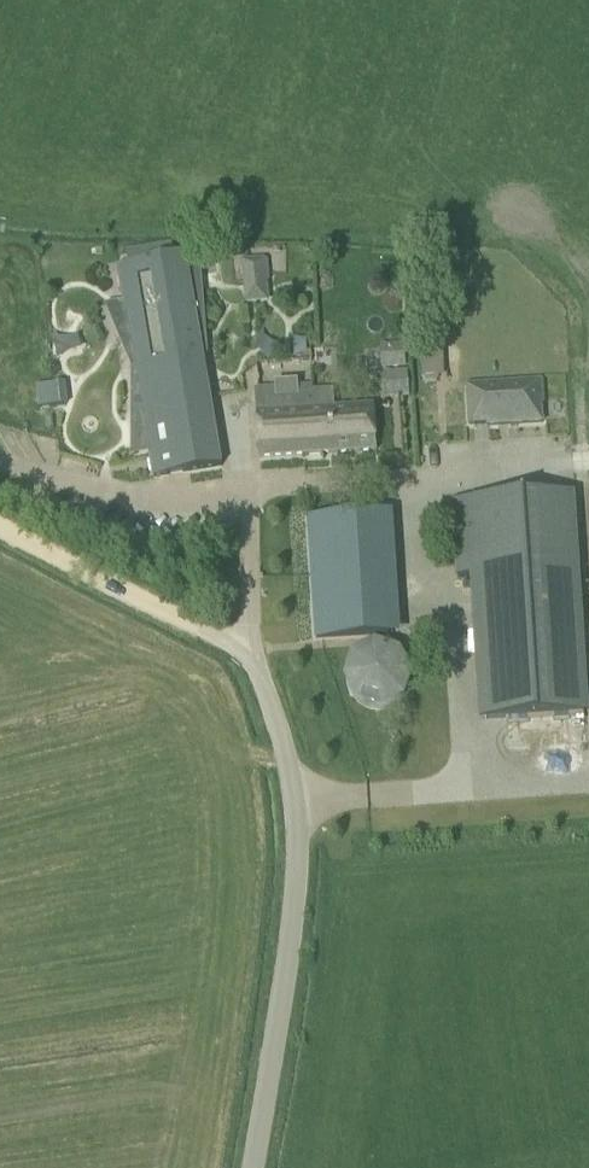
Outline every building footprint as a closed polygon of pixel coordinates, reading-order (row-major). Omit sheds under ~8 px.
[(153,478),(221,467),(186,255),(118,266),(153,478)] [(267,259),(242,260),(243,279),(243,283),(269,281),(267,259)] [(404,347),(387,349),(388,370),(406,369),(404,347)] [(435,348),(420,349),(422,379),(437,378),(435,348)] [(542,381),(467,386),(469,425),(487,424),(487,427),(542,423),(541,405),(544,405),(542,381)] [(259,459),(377,451),(374,407),(314,411),(313,387),(298,388),(298,383),(275,385),(275,389),(255,390),(259,459)] [(485,721),(583,715),(569,496),(452,504),(456,579),(475,578),(484,720),(485,720),(485,721)] [(272,523),(275,597),(396,591),(393,518),(272,523)] [(349,666),(348,677),(349,688),(355,697),(363,704),(373,708),(384,708),(395,704),(403,697),(408,688),(410,677),(408,666),(403,657),(395,650),(384,646),(373,646),(363,650),(355,657),(349,666)]
